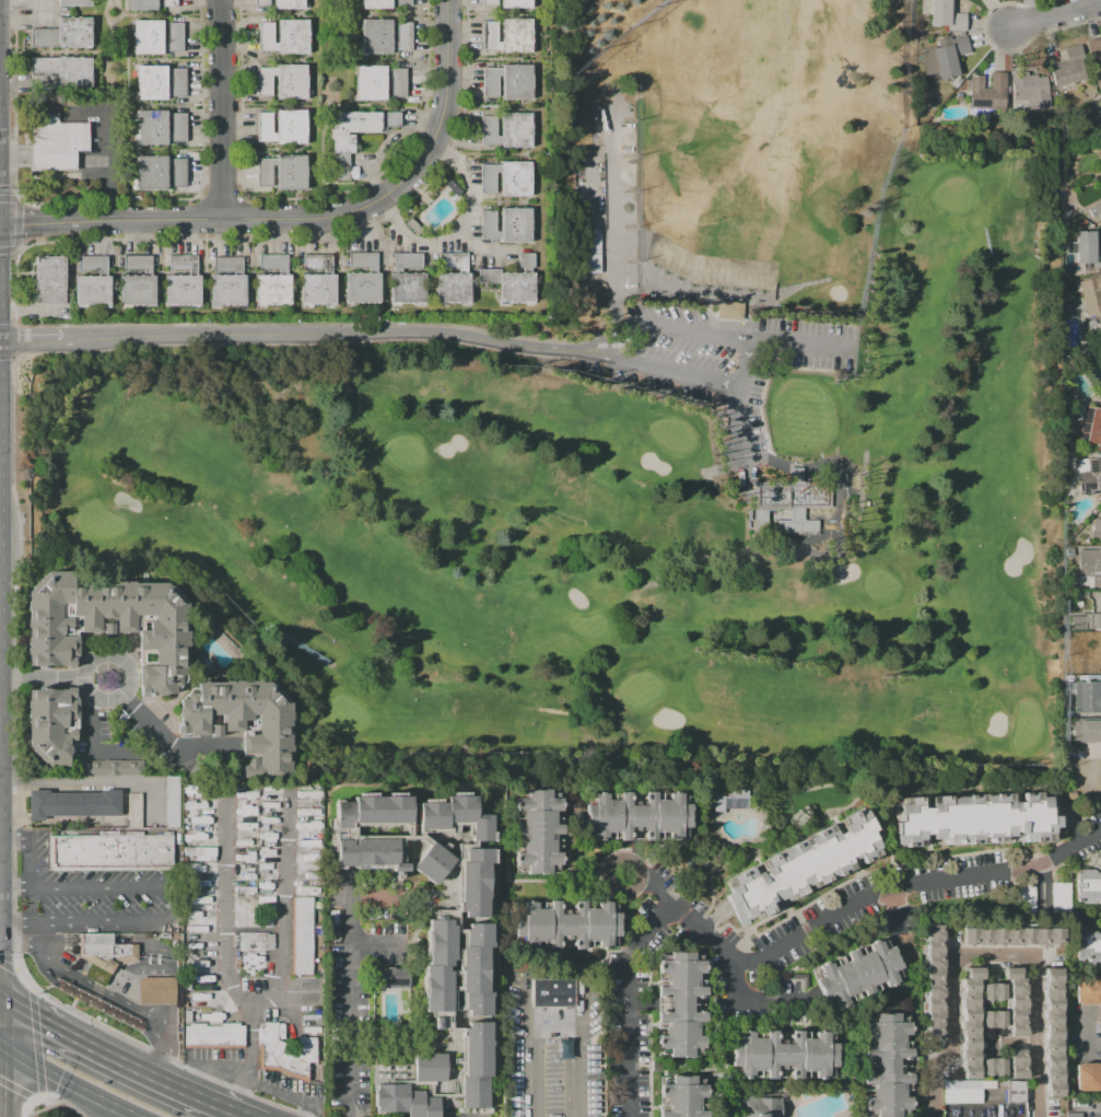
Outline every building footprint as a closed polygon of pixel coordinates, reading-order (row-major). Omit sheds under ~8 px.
[(127,10),(127,0),(156,0),(156,10),(127,10)] [(273,9),(303,10),(303,0),(273,0),(273,9)] [(361,9),(361,0),(391,0),(390,9),(361,9)] [(481,5),(499,5),(499,9),(531,9),(531,0),(481,0),(481,5)] [(928,25),(928,0),(951,0),(951,13),(963,13),(963,31),(945,31),(945,25),(928,25)] [(31,28),(58,28),(58,18),(91,16),(91,46),(31,47),(31,28)] [(483,23),(484,49),(501,48),(502,55),(534,55),(532,20),(503,20),(503,23),(483,23)] [(311,55),(281,55),(281,53),(261,53),(261,24),(277,24),(277,45),(281,45),(281,21),(311,21),(311,55)] [(365,55),(395,55),(395,53),(413,53),(413,24),(399,24),(399,44),(395,44),(395,21),(364,21),(365,55)] [(136,56),(165,56),(165,54),(185,54),(185,25),(169,25),(169,45),(165,45),(165,22),(136,22),(136,56)] [(964,36),(968,53),(956,56),(960,73),(937,79),(936,72),(923,75),(917,51),(950,44),(949,39),(964,36)] [(1085,40),(1100,37),(1100,75),(1093,77),(1085,40)] [(1063,48),(1078,45),(1081,56),(1065,59),(1063,48)] [(31,57),(91,57),(91,85),(58,86),(58,77),(31,77),(31,57)] [(1047,67),(1077,60),(1081,80),(1052,86),(1047,67)] [(140,102),(169,101),(169,98),(189,98),(189,70),(174,70),(174,91),(169,91),(169,67),(140,67),(140,102)] [(309,67),(280,67),(280,69),(260,69),(260,97),(274,97),(276,78),(280,78),(280,102),(309,102),(309,67)] [(360,68),(389,67),(389,70),(409,70),(409,98),(394,98),(394,78),(389,78),(389,102),(360,102),(360,68)] [(483,70),(483,95),(501,95),(501,102),(532,102),(531,67),(502,67),(502,70),(483,70)] [(1002,108),(968,107),(968,74),(982,74),(982,88),(988,89),(988,72),(1005,72),(1002,108)] [(1044,77),(1047,107),(1024,109),(1024,100),(1011,101),(1009,73),(1024,72),(1026,77),(1034,75),(1034,78),(1044,77)] [(140,144),(169,144),(169,141),(189,141),(189,113),(174,113),(174,133),(169,133),(169,109),(140,109),(140,144)] [(308,144),(279,144),(279,142),(260,142),(259,114),(274,114),(274,133),(279,133),(279,109),(308,109),(308,144)] [(31,113),(32,172),(73,171),(73,152),(89,151),(87,121),(57,121),(57,112),(31,113)] [(331,112),(399,112),(399,126),(385,126),(385,129),(379,129),(379,132),(347,132),(347,135),(353,135),(353,152),(332,152),(332,140),(331,140),(331,112)] [(479,117),(480,142),(496,142),(496,149),(528,149),(528,113),(499,114),(499,117),(479,117)] [(140,156),(169,156),(169,159),(189,159),(189,187),(174,187),(174,166),(169,166),(169,190),(140,190),(140,156)] [(309,156),(280,156),(280,159),(260,159),(260,187),(276,187),(276,166),(280,166),(280,190),(309,190),(309,156)] [(481,165),(482,191),(499,190),(500,197),(531,197),(530,162),(501,162),(501,165),(481,165)] [(1090,205),(1100,199),(1100,225),(1090,205)] [(483,213),(483,238),(501,238),(501,245),(532,244),(531,209),(502,210),(502,212),(483,213)] [(599,230),(599,272),(583,272),(583,230),(599,230)] [(1097,251),(1100,251),(1100,267),(1091,268),(1091,263),(1075,263),(1074,232),(1097,231),(1097,251)] [(254,309),(253,254),(289,254),(290,307),(254,309)] [(298,309),(298,254),(335,254),(335,307),(298,309)] [(342,307),(342,254),(378,254),(378,307),(342,307)] [(388,309),(387,254),(423,254),(424,307),(388,309)] [(434,309),(434,254),(470,254),(470,307),(434,309)] [(532,274),(532,303),(499,304),(499,283),(478,283),(478,269),(500,269),(500,274),(522,274),(522,268),(517,268),(517,254),(532,254),(532,268),(529,268),(530,274),(532,274)] [(33,256),(34,311),(67,310),(65,255),(33,256)] [(163,311),(162,256),(199,256),(199,311),(163,311)] [(209,311),(209,256),(245,256),(245,311),(209,311)] [(73,311),(73,257),(109,257),(110,311),(73,311)] [(117,311),(117,257),(153,257),(154,311),(117,311)] [(1077,282),(1100,276),(1100,311),(1085,315),(1077,282)] [(742,302),(716,301),(715,318),(741,319),(742,302)] [(1078,404),(1100,408),(1100,422),(1099,429),(1100,429),(1100,446),(1075,441),(1079,421),(1075,420),(1078,404)] [(1074,458),(1075,493),(1100,493),(1100,457),(1074,458)] [(789,534),(753,535),(753,521),(753,482),(789,482),(789,468),(804,468),(805,482),(831,481),(831,510),(805,510),(805,521),(819,521),(819,534),(805,534),(805,535),(789,535),(789,534)] [(1091,518),(1089,537),(1100,538),(1100,519),(1091,518)] [(1076,549),(1100,549),(1100,587),(1087,587),(1087,577),(1076,577),(1076,549)] [(138,631),(77,631),(77,666),(28,666),(28,593),(47,572),(73,572),(73,584),(167,584),(186,603),(186,631),(187,631),(187,675),(185,682),(173,694),(167,695),(138,696),(138,631)] [(1100,629),(1100,614),(1068,614),(1068,628),(1100,629)] [(177,702),(197,682),(270,682),(291,701),(291,781),(243,782),(242,732),(222,732),(222,737),(210,736),(210,734),(176,733),(177,702)] [(1071,682),(1100,682),(1100,714),(1073,714),(1071,682)] [(28,689),(66,689),(65,687),(74,687),(74,694),(77,694),(77,732),(74,732),(74,741),(69,741),(69,767),(49,767),(28,747),(28,689)] [(1073,719),(1100,719),(1100,743),(1073,743),(1073,719)] [(78,776),(78,760),(141,760),(141,776),(78,776)] [(553,835),(553,852),(560,852),(560,864),(549,864),(549,874),(525,874),(525,864),(514,864),(514,852),(520,852),(520,835),(514,835),(514,824),(520,824),(520,811),(514,812),(514,799),(525,799),(525,790),(548,790),(548,799),(559,799),(559,812),(553,812),(553,824),(561,824),(561,835),(553,835)] [(654,831),(654,840),(644,840),(644,831),(628,831),(629,840),(619,840),(619,831),(606,831),(606,839),(594,839),(593,829),(585,829),(585,804),(593,804),(593,793),(606,793),(606,800),(619,800),(619,792),(628,792),(628,800),(644,800),(644,792),(654,792),(654,800),(668,800),(668,793),(680,793),(680,804),(688,804),(688,828),(680,828),(680,839),(667,839),(667,831),(654,831)] [(929,796),(1010,793),(1010,802),(1020,802),(1020,793),(1039,792),(1039,796),(1055,796),(1056,828),(1051,828),(1051,840),(1021,841),(1021,833),(1011,833),(1011,836),(997,836),(997,841),(947,843),(946,838),(930,839),(930,835),(923,836),(924,846),(904,846),(904,845),(895,845),(894,823),(899,823),(898,799),(921,798),(921,808),(929,807),(929,796)] [(120,815),(28,815),(28,793),(119,793),(120,815)] [(128,793),(141,793),(141,827),(128,827),(128,793)] [(417,803),(444,803),(444,795),(473,795),(473,815),(490,814),(490,841),(469,841),(469,823),(446,823),(446,829),(417,829),(417,803)] [(352,796),(410,796),(410,823),(351,823),(351,828),(335,828),(335,801),(352,801),(352,796)] [(712,796),(746,796),(746,807),(723,807),(723,813),(712,813),(712,796)] [(758,863),(832,826),(836,835),(844,830),(839,821),(855,812),(857,814),(866,810),(876,829),(870,831),(879,848),(878,848),(880,853),(862,863),(858,857),(850,861),(853,869),(787,901),(785,897),(777,900),(776,899),(770,903),(773,910),(740,927),(725,896),(730,893),(728,888),(735,884),(731,877),(750,868),(754,874),(760,872),(761,875),(763,873),(758,863)] [(48,836),(171,836),(172,870),(49,871),(48,836)] [(335,840),(401,839),(401,863),(406,863),(406,871),(390,871),(390,868),(335,868),(335,840)] [(430,841),(452,860),(432,884),(410,866),(430,841)] [(458,862),(462,862),(462,848),(490,848),(490,863),(485,863),(485,917),(462,917),(462,912),(459,912),(458,862)] [(1074,869),(1100,869),(1100,903),(1074,904),(1074,869)] [(1051,883),(1069,883),(1069,915),(1051,916),(1051,883)] [(290,897),(312,897),(313,975),(291,975),(290,897)] [(584,941),(584,950),(575,950),(575,941),(559,941),(559,949),(550,950),(550,941),(536,941),(536,947),(524,947),(524,939),(515,939),(515,914),(523,914),(523,903),(536,903),(536,909),(549,909),(549,901),(559,901),(559,909),(574,909),(574,901),(584,901),(584,909),(598,909),(598,903),(610,903),(610,914),(618,914),(618,938),(610,938),(610,949),(598,949),(598,941),(584,941)] [(424,966),(426,966),(426,918),(453,918),(453,966),(449,966),(449,1011),(424,1011),(424,966)] [(459,946),(464,946),(464,929),(466,929),(466,923),(490,923),(490,947),(485,947),(487,992),(490,992),(490,1016),(461,1016),(461,992),(460,992),(459,946)] [(942,1039),(925,1039),(924,924),(942,924),(942,1039)] [(1076,927),(1100,926),(1100,963),(1076,963),(1076,927)] [(1063,928),(1063,944),(961,944),(961,929),(1063,928)] [(78,933),(113,933),(113,944),(137,944),(137,961),(115,966),(110,974),(93,965),(78,956),(78,933)] [(237,933),(266,933),(266,951),(238,951),(237,933)] [(815,980),(822,977),(819,967),(830,962),(832,967),(848,961),(845,953),(855,950),(858,956),(870,951),(868,944),(880,940),(885,950),(892,946),(901,967),(894,970),(899,981),(887,986),(883,980),(871,986),(874,990),(865,994),(863,990),(846,997),(848,1002),(836,1008),(832,998),(823,1001),(815,980)] [(658,961),(669,961),(669,952),(693,952),(693,961),(704,961),(704,974),(698,974),(698,987),(705,987),(705,997),(692,997),(692,1012),(705,1012),(705,1022),(698,1022),(698,1036),(704,1036),(704,1049),(692,1049),(692,1056),(670,1056),(670,1048),(659,1049),(659,1035),(665,1035),(665,1022),(657,1022),(657,1012),(670,1012),(670,997),(657,997),(657,986),(665,986),(665,973),(659,973),(658,961)] [(961,978),(967,978),(967,968),(982,967),(983,979),(977,979),(979,1079),(962,1079),(961,978)] [(1003,968),(1019,967),(1019,979),(1024,979),(1026,1035),(1009,1035),(1008,979),(1003,979),(1003,968)] [(1059,968),(1063,1096),(1045,1097),(1044,967),(1059,968)] [(409,988),(372,988),(372,968),(409,968),(409,988)] [(138,977),(174,977),(174,1003),(138,1004),(138,977)] [(1075,977),(1100,977),(1100,1003),(1075,1003),(1075,977)] [(531,979),(573,979),(573,1007),(531,1007),(531,979)] [(982,985),(1005,984),(1005,1000),(982,1000),(982,985)] [(982,1011),(1005,1011),(1005,1027),(982,1027),(982,1011)] [(899,1112),(899,1116),(877,1116),(877,1112),(865,1112),(865,1097),(871,1097),(871,1084),(863,1085),(863,1075),(877,1074),(877,1059),(863,1059),(863,1049),(871,1049),(871,1035),(865,1035),(865,1023),(876,1023),(876,1014),(900,1014),(900,1023),(910,1023),(910,1036),(903,1036),(904,1049),(912,1049),(912,1059),(898,1059),(899,1074),(912,1074),(912,1085),(904,1085),(904,1098),(910,1098),(910,1112),(899,1112)] [(263,1023),(277,1023),(277,1040),(282,1042),(282,1051),(288,1054),(296,1050),(296,1037),(317,1037),(316,1063),(307,1063),(307,1082),(274,1070),(258,1070),(258,1049),(257,1049),(257,1028),(263,1028),(263,1023)] [(461,1108),(461,1078),(464,1078),(464,1028),(467,1028),(467,1023),(490,1023),(491,1078),(488,1078),(488,1108),(461,1108)] [(184,1026),(189,1026),(189,1024),(204,1024),(204,1026),(221,1026),(221,1024),(239,1024),(239,1026),(244,1026),(245,1048),(184,1048),(184,1026)] [(801,1070),(801,1079),(792,1079),(792,1070),(776,1070),(776,1078),(766,1078),(766,1070),(753,1070),(753,1077),(741,1077),(741,1067),(733,1067),(733,1043),(740,1043),(740,1032),(753,1032),(753,1038),(766,1038),(766,1029),(775,1029),(775,1038),(792,1038),(792,1029),(801,1029),(801,1038),(816,1038),(816,1031),(828,1031),(828,1042),(835,1042),(835,1066),(828,1066),(828,1078),(815,1078),(815,1070),(801,1070)] [(1008,1049),(1027,1049),(1027,1079),(1009,1079),(1008,1049)] [(413,1054),(446,1054),(446,1081),(413,1081),(413,1054)] [(983,1059),(1006,1059),(1006,1075),(983,1077),(983,1059)] [(1076,1063),(1100,1063),(1100,1091),(1076,1091),(1076,1063)] [(707,1110),(707,1116),(658,1116),(658,1084),(663,1084),(663,1077),(671,1077),(671,1074),(695,1075),(695,1077),(706,1077),(706,1097),(700,1097),(700,1110),(707,1110)] [(944,1103),(944,1080),(982,1080),(982,1090),(982,1103),(944,1103)] [(982,1080),(995,1080),(995,1090),(982,1090),(982,1080)] [(995,1080),(1007,1080),(1007,1090),(995,1090),(995,1080)] [(1007,1080),(1024,1081),(1024,1103),(1006,1103),(1007,1090),(1007,1080)] [(438,1097),(438,1116),(407,1116),(407,1112),(375,1112),(375,1085),(408,1085),(408,1091),(423,1091),(423,1097),(438,1097)] [(780,1097),(780,1116),(737,1116),(737,1097),(780,1097)]
